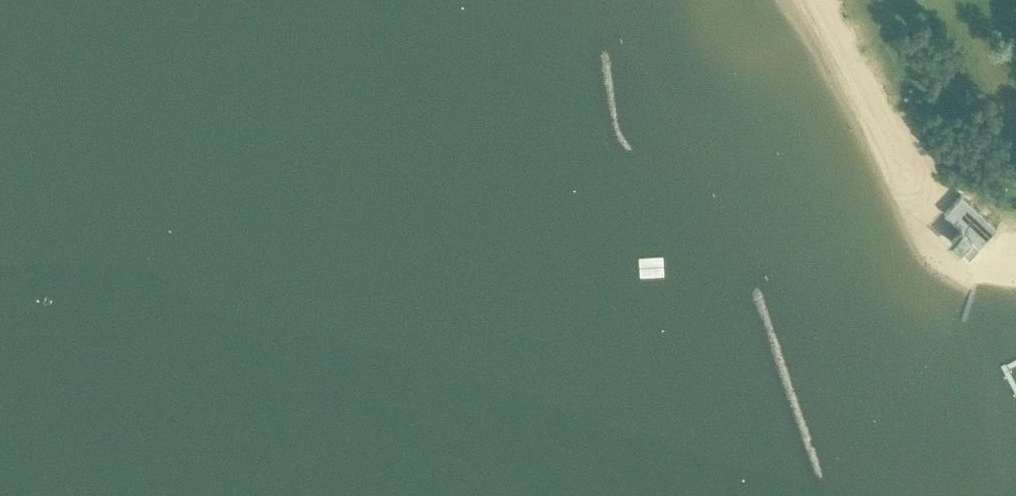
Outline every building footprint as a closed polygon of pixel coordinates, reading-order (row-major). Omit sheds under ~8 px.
[(969,257),(997,228),(986,218),(980,213),(969,202),(963,197),(961,195),(944,213),(962,229),(951,241),(969,257)]
